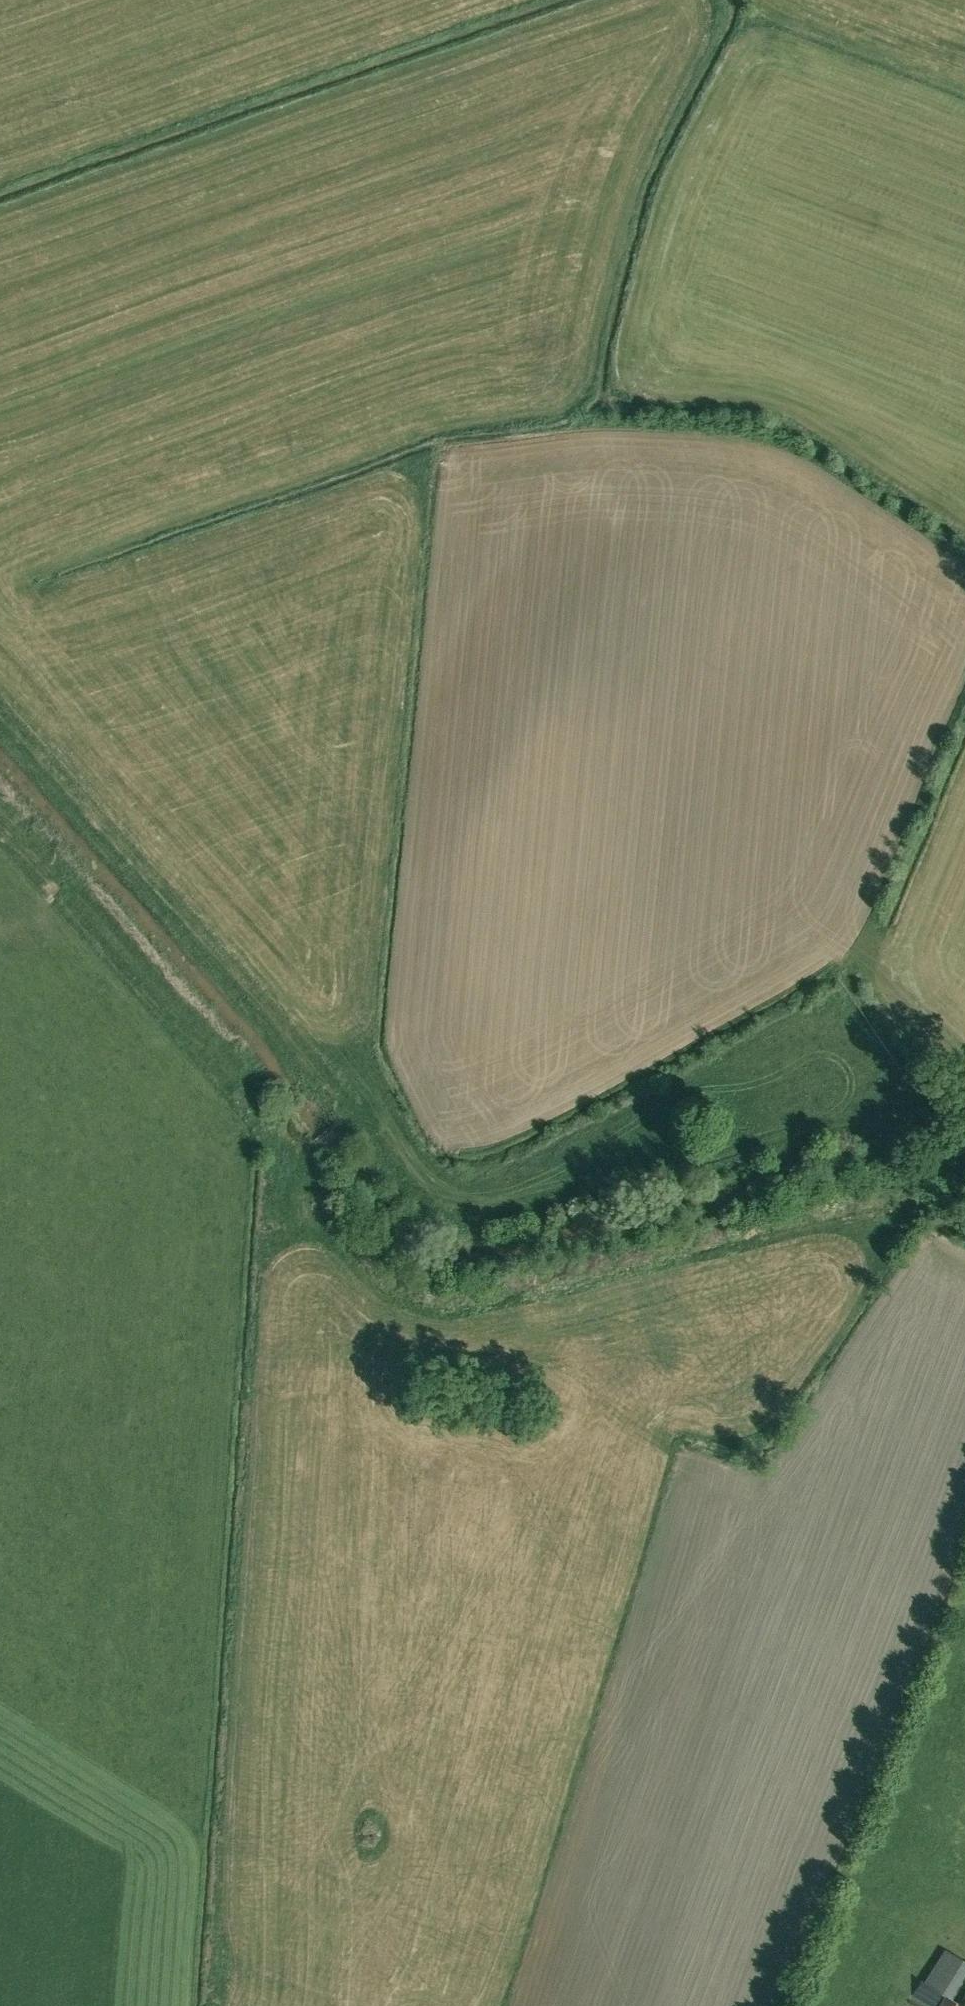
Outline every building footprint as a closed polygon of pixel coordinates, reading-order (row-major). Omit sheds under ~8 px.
[(964,1981),(964,1960),(947,1949),(926,1981),(954,1998),(964,1981)] [(960,2003),(945,1995),(939,2005),(963,2005),(960,2003)]
